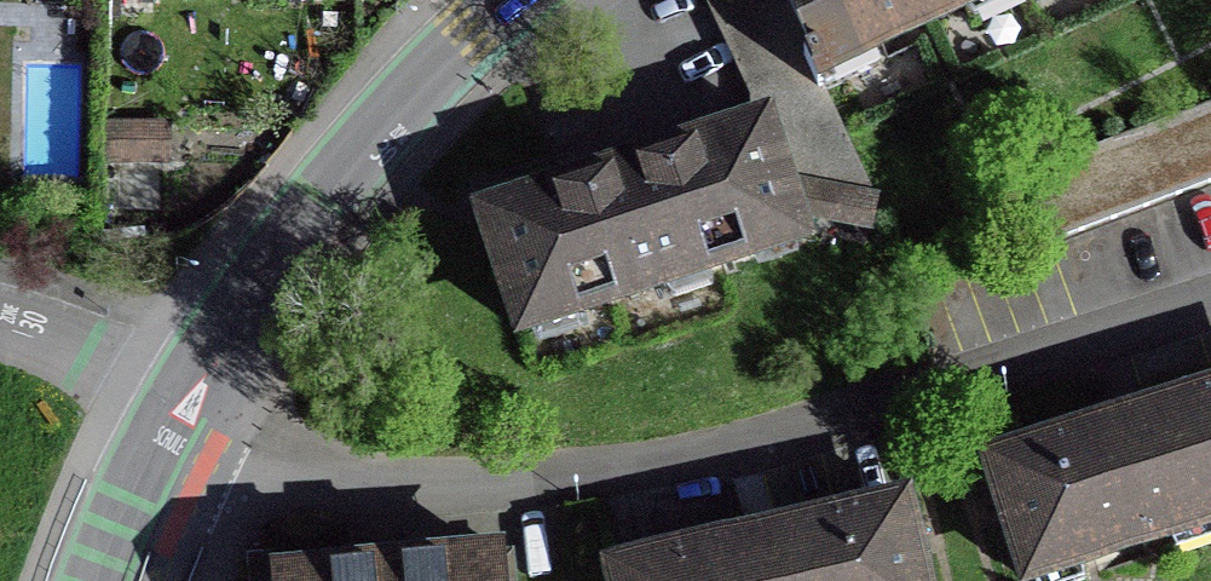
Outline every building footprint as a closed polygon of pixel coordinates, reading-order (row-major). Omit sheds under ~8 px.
[(824,87),(822,88),(780,0),(707,0),(704,1),(746,90),(754,87),(760,111),(772,107),(810,222),(872,234),(881,197),(824,87)] [(824,87),(1010,0),(780,0),(822,88),(824,87)] [(810,222),(772,107),(760,111),(469,206),(515,343),(817,244),(810,222)] [(1045,247),(1210,185),(1210,107),(1020,178),(1045,247)] [(111,165),(171,166),(172,123),(112,122),(111,165)] [(978,455),(1017,580),(1055,580),(1210,532),(1210,382),(978,455)] [(910,488),(600,562),(604,580),(932,580),(910,488)] [(505,543),(269,564),(271,580),(518,580),(515,553),(506,554),(505,543)]
